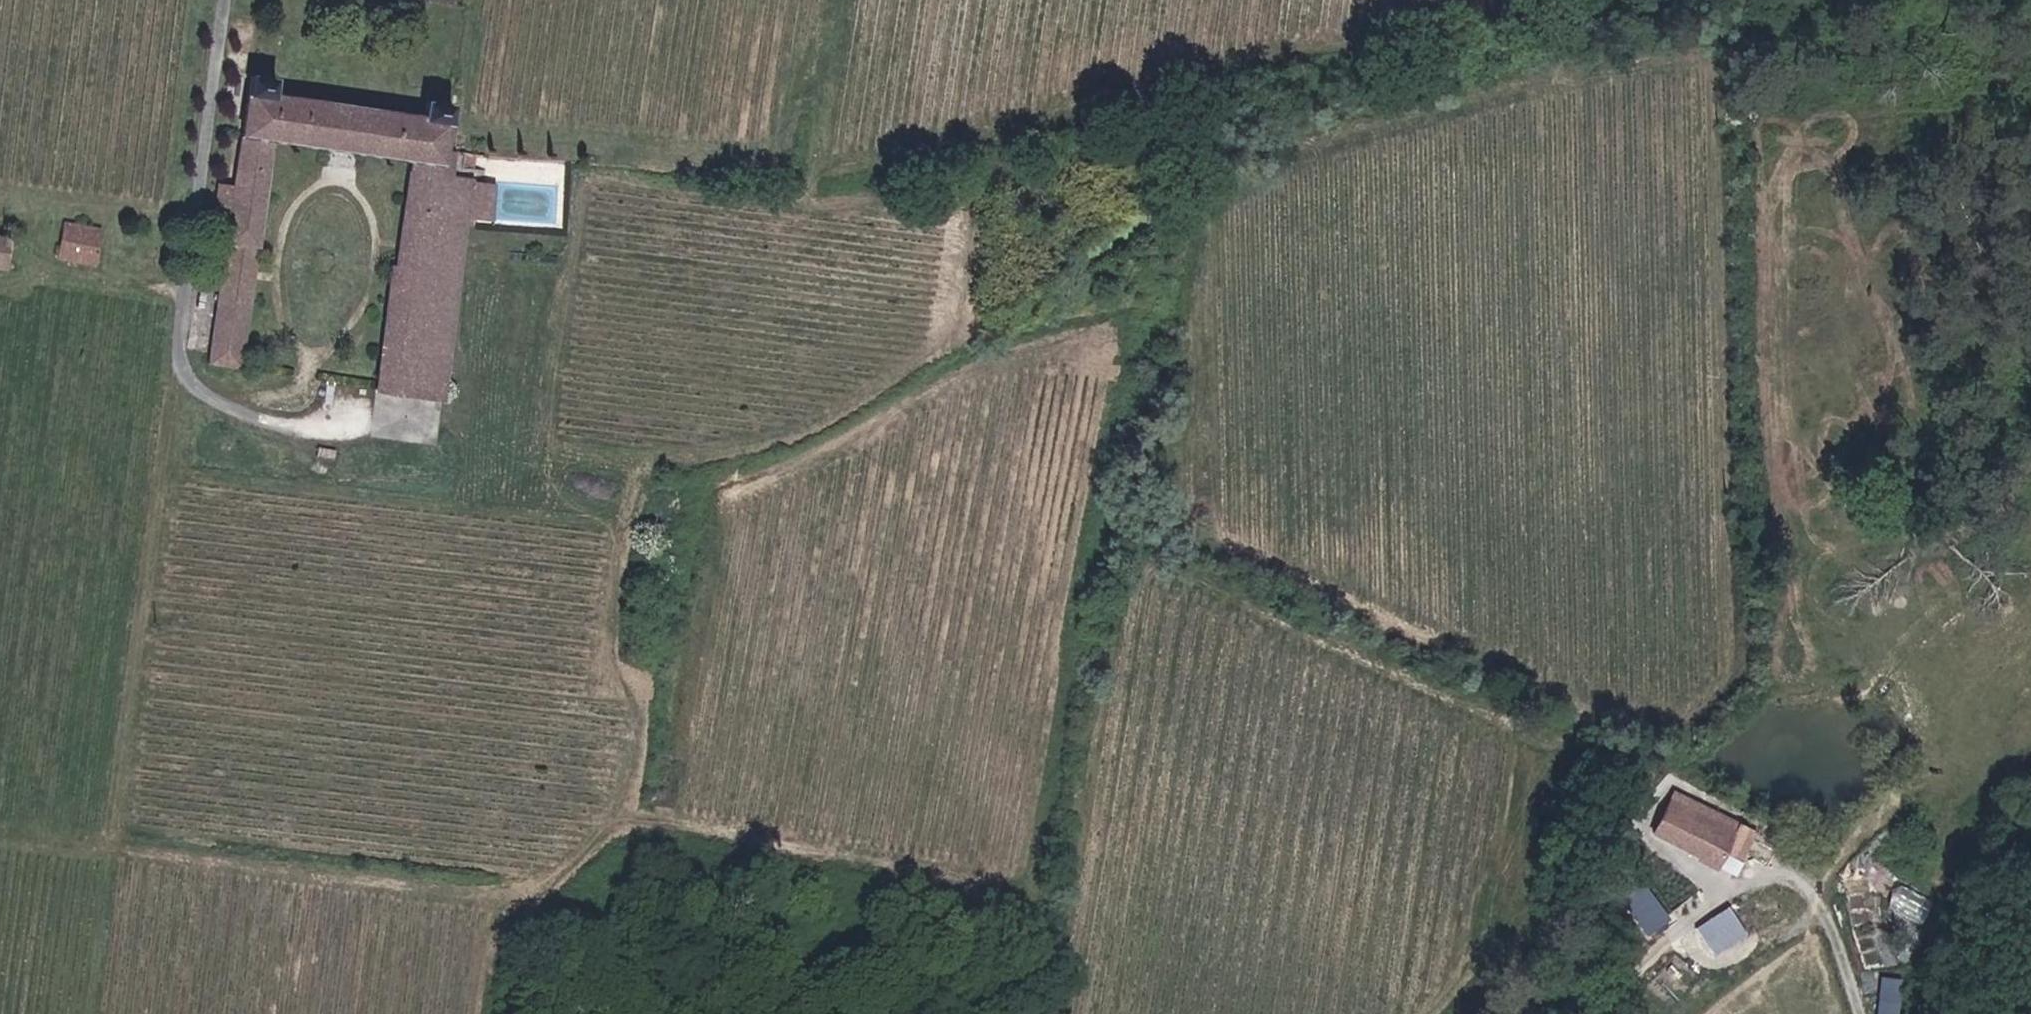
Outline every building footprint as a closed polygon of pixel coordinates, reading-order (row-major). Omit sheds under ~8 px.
[(275,91),(277,75),(251,71),(235,182),(211,357),(243,361),(273,139),(412,158),(411,167),(444,171),(453,103),(425,99),(423,112),(275,91)] [(444,171),(411,167),(381,383),(444,391),(474,175),(444,171)] [(102,230),(67,225),(62,257),(97,263),(102,230)] [(1704,804),(1675,791),(1658,831),(1723,859),(1728,848),(1747,856),(1759,829),(1718,811),(1724,797),(1710,791),(1704,804)] [(1647,933),(1669,915),(1638,877),(1616,894),(1647,933)] [(1888,905),(1923,921),(1933,900),(1898,884),(1888,905)] [(1695,926),(1714,954),(1747,932),(1728,903),(1695,926)]
